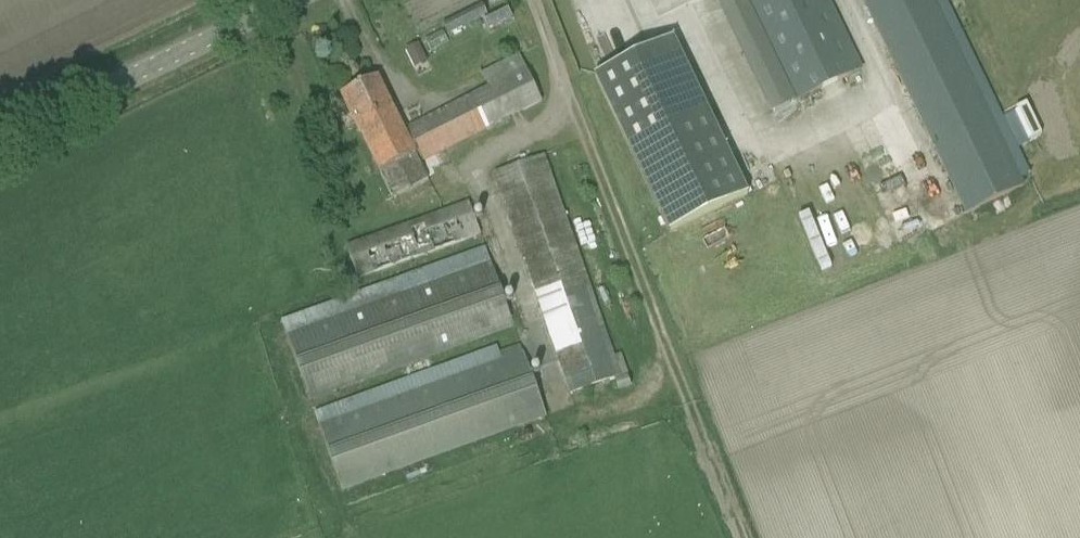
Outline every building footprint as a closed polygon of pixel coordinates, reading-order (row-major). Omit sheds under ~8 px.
[(828,0),(747,0),(797,102),(862,70),(828,0)] [(965,217),(1026,188),(1023,180),(1030,176),(946,0),(861,0),(965,217)] [(481,5),(442,25),(449,37),(483,20),(482,19),(487,17),(481,5)] [(487,17),(482,19),(483,20),(488,32),(513,20),(507,7),(487,17)] [(674,40),(594,79),(669,234),(749,195),(674,40)] [(406,51),(414,70),(427,64),(419,45),(406,51)] [(392,199),(428,181),(420,165),(542,103),(518,57),(481,75),(487,88),(403,130),(379,79),(340,97),(392,199)] [(1033,106),(1007,114),(1018,147),(1044,138),(1033,106)] [(545,157),(492,175),(569,397),(629,376),(621,355),(615,358),(545,157)] [(358,281),(481,237),(469,203),(346,247),(358,281)] [(840,262),(819,208),(803,214),(825,272),(875,252),(866,229),(842,238),(850,258),(840,262)] [(310,403),(513,329),(490,264),(286,337),(310,403)] [(547,419),(517,348),(499,354),(502,362),(319,428),(343,492),(547,419)] [(628,377),(614,382),(618,392),(632,387),(628,377)]
